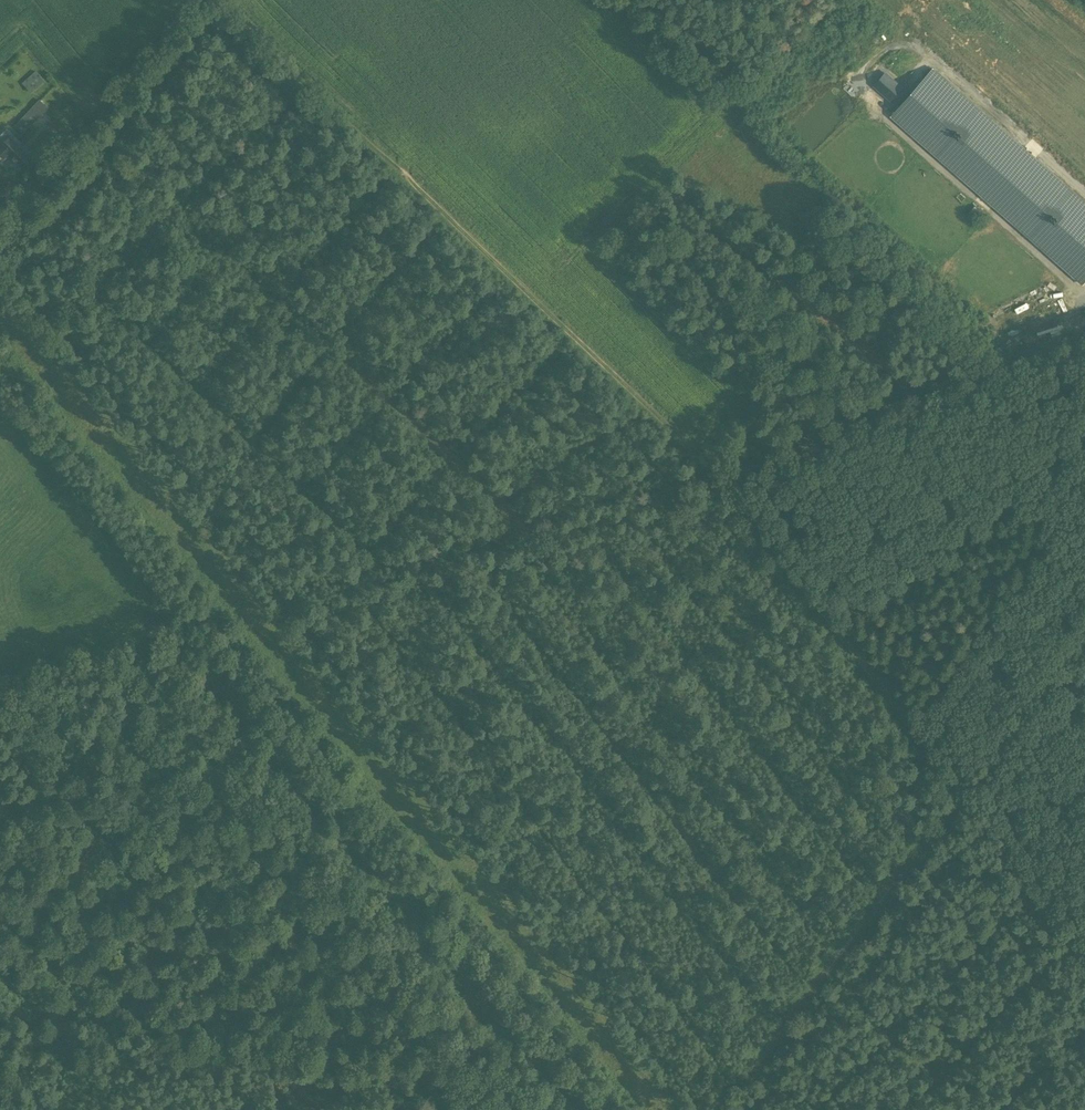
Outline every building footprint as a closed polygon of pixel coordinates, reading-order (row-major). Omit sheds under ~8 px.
[(893,116),(1082,282),(1084,278),(1084,202),(934,69),(893,116)] [(36,70),(23,83),(31,92),(44,79),(36,70)] [(26,113),(15,126),(23,134),(35,121),(26,113)] [(31,155),(18,143),(20,141),(6,127),(0,133),(0,154),(2,156),(6,152),(19,166),(31,155)]
